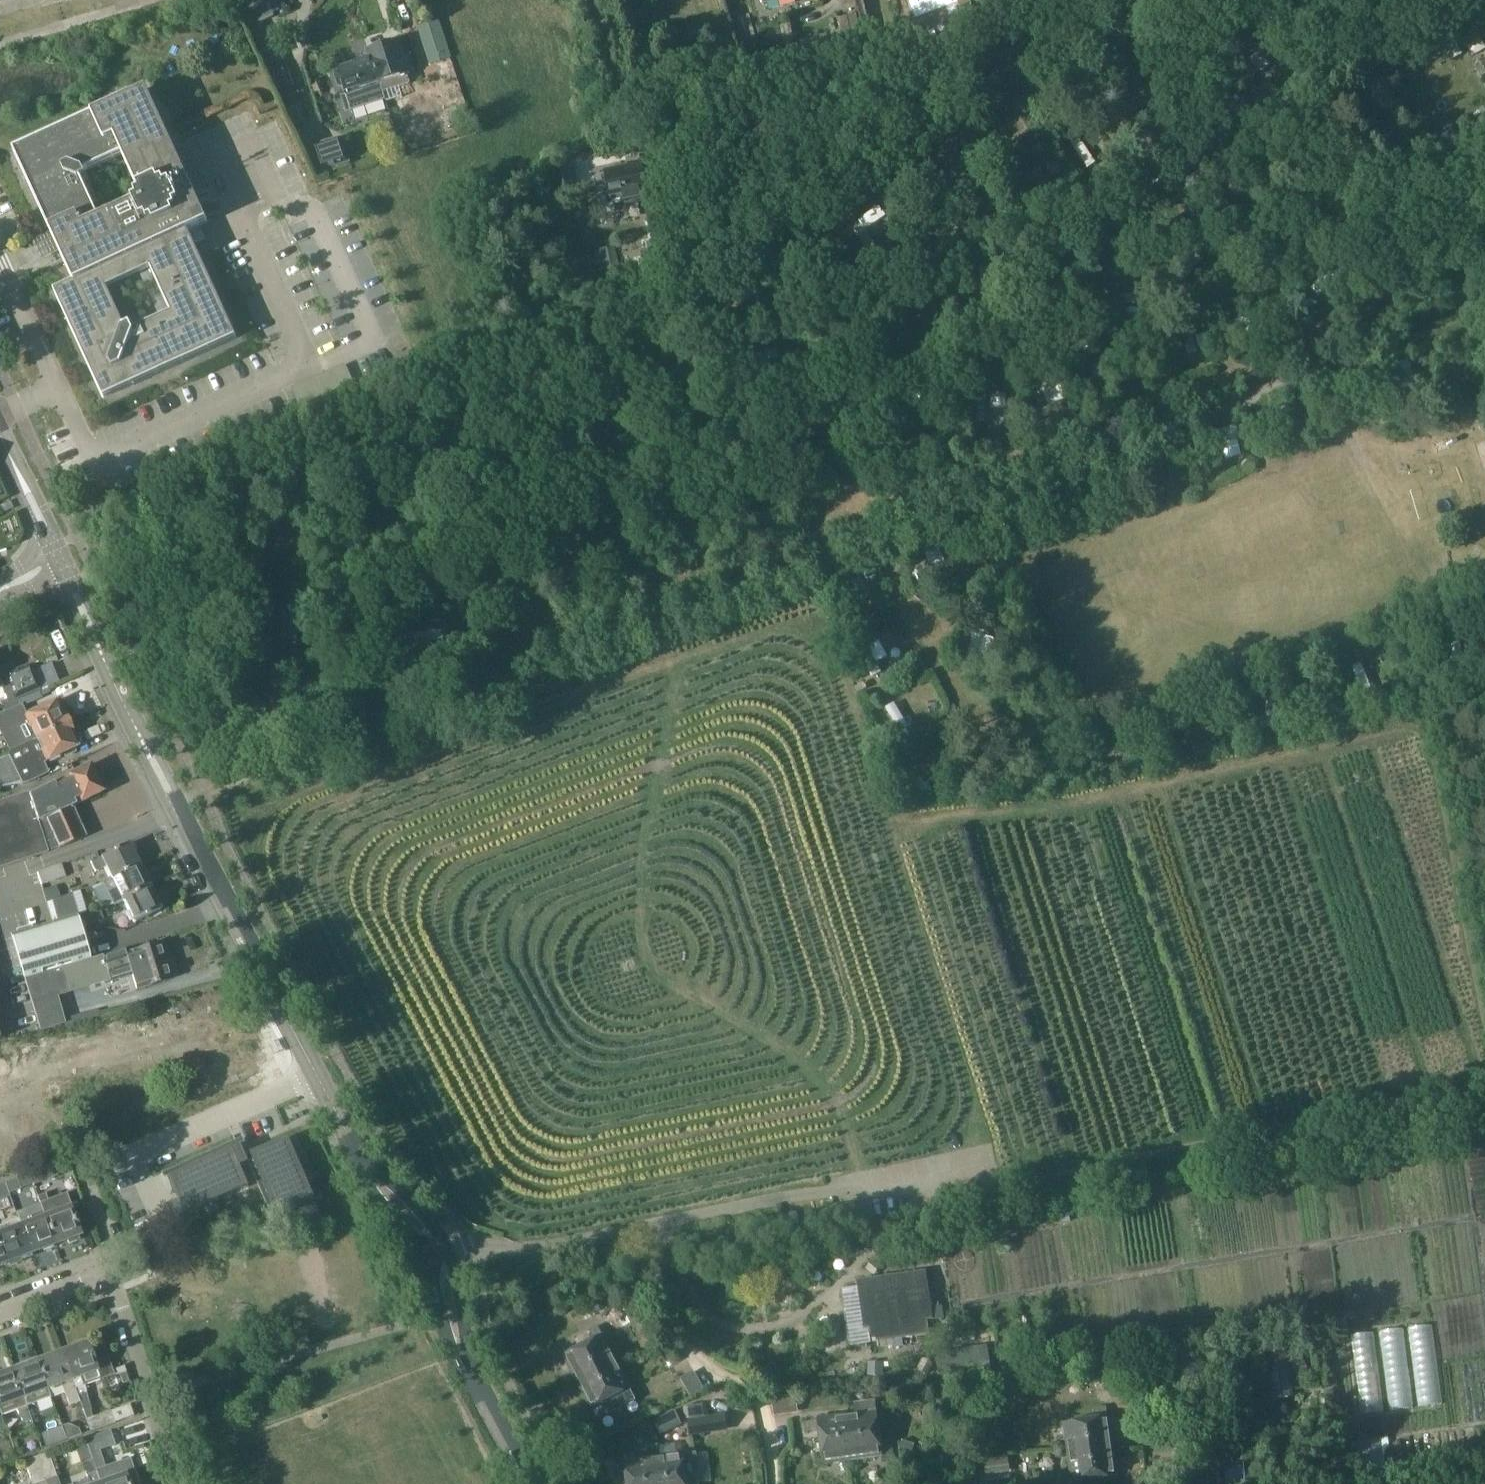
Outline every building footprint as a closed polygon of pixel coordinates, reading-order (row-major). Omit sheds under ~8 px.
[(959,9),(971,6),(970,0),(957,0),(959,9)] [(1435,20),(1440,32),(1454,25),(1449,14),(1435,20)] [(855,15),(840,19),(847,47),(862,43),(855,15)] [(371,60),(379,85),(382,94),(409,86),(406,77),(407,76),(395,43),(368,53),(371,60)] [(782,47),(771,50),(774,62),(786,59),(782,47)] [(379,85),(371,60),(337,71),(346,98),(371,90),(370,88),(379,85)] [(147,88),(146,88),(145,88),(13,149),(52,236),(42,241),(47,254),(58,249),(73,281),(55,289),(54,290),(54,291),(54,292),(102,396),(102,397),(103,397),(104,397),(105,397),(235,337),(236,337),(236,336),(236,335),(188,231),(207,222),(207,221),(208,221),(207,220),(148,89),(147,89),(147,88)] [(1472,114),(1482,124),(1484,121),(1484,109),(1482,105),(1472,114)] [(1103,134),(1077,147),(1086,164),(1112,151),(1103,134)] [(351,166),(341,137),(310,148),(320,176),(351,166)] [(638,157),(626,159),(628,166),(605,170),(611,202),(646,195),(638,157)] [(658,210),(648,212),(651,228),(661,226),(658,210)] [(881,215),(859,234),(873,251),(896,232),(881,215)] [(648,258),(637,260),(640,272),(651,270),(670,266),(668,256),(664,239),(654,241),(645,243),(648,258)] [(1038,434),(1067,411),(1052,393),(1024,416),(1038,434)] [(620,401),(598,399),(595,431),(617,432),(620,401)] [(997,401),(976,401),(976,420),(997,420),(997,401)] [(1235,427),(1210,434),(1217,457),(1242,450),(1235,427)] [(101,497),(92,501),(92,502),(99,517),(109,513),(107,509),(101,497)] [(10,500),(1,505),(4,512),(13,507),(14,507),(10,500)] [(582,529),(595,527),(594,519),(581,521),(582,529)] [(933,535),(924,559),(944,566),(952,543),(933,535)] [(55,634),(61,631),(57,624),(52,627),(55,634)] [(959,647),(966,664),(987,655),(980,638),(959,647)] [(863,650),(868,667),(895,658),(890,641),(863,650)] [(4,674),(14,701),(41,690),(31,664),(14,670),(11,663),(0,667),(0,676),(4,674)] [(1367,668),(1341,678),(1348,696),(1374,686),(1367,668)] [(910,696),(887,704),(893,722),(916,714),(910,696)] [(36,738),(36,739),(70,722),(62,708),(59,710),(55,702),(37,711),(36,708),(25,713),(21,705),(0,715),(0,730),(1,732),(2,735),(7,733),(18,728),(19,732),(30,726),(36,738)] [(73,739),(77,737),(70,722),(36,739),(36,738),(7,752),(9,755),(0,759),(0,784),(1,787),(21,781),(22,784),(48,772),(43,763),(77,747),(73,739)] [(103,790),(100,786),(103,781),(101,778),(95,777),(89,765),(42,788),(48,800),(68,790),(73,800),(75,804),(103,790)] [(48,853),(47,850),(58,846),(59,848),(84,837),(69,801),(73,800),(68,790),(48,800),(42,788),(29,793),(29,791),(0,800),(0,868),(48,853)] [(112,879),(112,880),(140,867),(139,865),(129,844),(91,862),(96,871),(106,866),(111,877),(111,878),(112,879)] [(41,884),(65,876),(61,863),(36,872),(41,884)] [(140,867),(112,880),(103,884),(92,888),(102,908),(103,909),(114,906),(123,901),(150,888),(150,887),(140,867)] [(54,887),(43,890),(47,902),(57,898),(54,887)] [(150,888),(123,901),(133,923),(161,909),(150,888)] [(57,920),(78,914),(73,895),(52,901),(57,920)] [(91,924),(100,922),(96,910),(87,913),(91,924)] [(74,917),(11,936),(24,979),(87,960),(74,917)] [(102,956),(25,980),(41,1032),(65,1025),(56,997),(104,982),(105,983),(110,981),(110,983),(132,977),(137,990),(172,979),(159,944),(127,954),(126,950),(102,958),(102,956)] [(289,1137),(251,1153),(263,1180),(279,1219),(286,1216),(301,1210),(315,1204),(317,1202),(310,1186),(289,1137)] [(242,1144),(168,1176),(177,1198),(184,1212),(185,1215),(250,1186),(241,1166),(250,1162),(242,1144)] [(34,1185),(42,1182),(59,1176),(55,1164),(30,1173),(33,1181),(34,1185)] [(9,1193),(22,1188),(18,1178),(5,1183),(9,1193)] [(42,1182),(34,1185),(47,1216),(58,1243),(81,1234),(71,1207),(55,1213),(42,1182)] [(9,1193),(5,1183),(0,1184),(0,1199),(10,1196),(9,1193)] [(177,1198),(164,1203),(171,1218),(184,1212),(177,1198)] [(315,1204),(301,1210),(306,1222),(321,1216),(315,1204)] [(34,1252),(58,1243),(47,1216),(23,1225),(34,1252)] [(23,1225),(0,1233),(0,1239),(9,1261),(10,1261),(11,1264),(22,1260),(21,1257),(34,1252),(23,1225)] [(9,1261),(0,1239),(0,1264),(9,1261)] [(867,1283),(872,1327),(874,1340),(932,1333),(931,1318),(937,1318),(932,1278),(917,1280),(917,1281),(878,1286),(877,1282),(867,1283)] [(565,1355),(579,1381),(617,1361),(598,1325),(590,1329),(596,1340),(565,1355)] [(1266,1337),(1254,1339),(1255,1346),(1265,1344),(1273,1398),(1292,1395),(1284,1337),(1266,1339),(1266,1337)] [(62,1352),(81,1401),(91,1431),(115,1423),(115,1422),(111,1411),(92,1418),(85,1386),(86,1386),(101,1381),(100,1379),(115,1374),(116,1376),(120,1374),(123,1383),(129,1381),(126,1372),(124,1366),(113,1371),(113,1370),(104,1345),(90,1350),(87,1342),(62,1352)] [(975,1343),(955,1347),(958,1367),(990,1362),(987,1346),(976,1348),(975,1343)] [(81,1401),(62,1352),(37,1361),(47,1389),(62,1383),(71,1405),(81,1401)] [(24,1397),(25,1397),(47,1389),(37,1361),(14,1369),(24,1397)] [(630,1386),(617,1361),(579,1381),(592,1406),(598,1417),(609,1411),(603,1401),(630,1386)] [(3,1415),(17,1410),(24,1424),(32,1421),(28,1408),(24,1397),(14,1369),(13,1370),(0,1374),(0,1408),(3,1415)] [(1318,1373),(1307,1374),(1308,1385),(1319,1384),(1318,1373)] [(790,1414),(787,1396),(772,1398),(775,1416),(790,1414)] [(847,1416),(853,1459),(881,1456),(881,1461),(895,1459),(893,1440),(880,1442),(874,1401),(854,1404),(855,1415),(847,1416)] [(1068,1452),(1112,1446),(1106,1406),(1094,1408),(1096,1419),(1064,1423),(1068,1452)] [(667,1430),(683,1422),(676,1408),(655,1418),(661,1432),(667,1430)] [(853,1459),(847,1416),(806,1422),(807,1430),(819,1428),(824,1463),(853,1459)] [(703,1417),(689,1419),(691,1433),(705,1431),(703,1417)] [(81,1435),(79,1431),(68,1425),(63,1427),(67,1440),(81,1435)] [(572,1442),(585,1435),(579,1425),(567,1432),(572,1442)] [(47,1447),(66,1440),(62,1429),(42,1435),(47,1447)] [(93,1459),(101,1483),(129,1483),(125,1473),(110,1478),(107,1470),(100,1458),(98,1450),(114,1444),(109,1430),(85,1439),(93,1459)] [(631,1435),(619,1437),(621,1449),(633,1447),(631,1435)] [(1112,1446),(1068,1452),(1073,1483),(1083,1483),(1083,1479),(1116,1475),(1112,1446)] [(57,1477),(48,1453),(48,1452),(36,1457),(45,1481),(46,1480),(57,1477)] [(683,1455),(683,1454),(654,1458),(658,1483),(699,1483),(695,1453),(683,1455)] [(1009,1469),(1007,1455),(983,1458),(985,1473),(1009,1469)] [(45,1481),(36,1457),(24,1461),(25,1461),(32,1483),(36,1483),(45,1481)] [(654,1458),(626,1462),(614,1464),(615,1472),(627,1471),(629,1483),(658,1483),(654,1458)] [(93,1459),(85,1461),(88,1479),(72,1483),(101,1483),(93,1459)] [(980,1477),(978,1459),(965,1460),(968,1479),(980,1477)]
